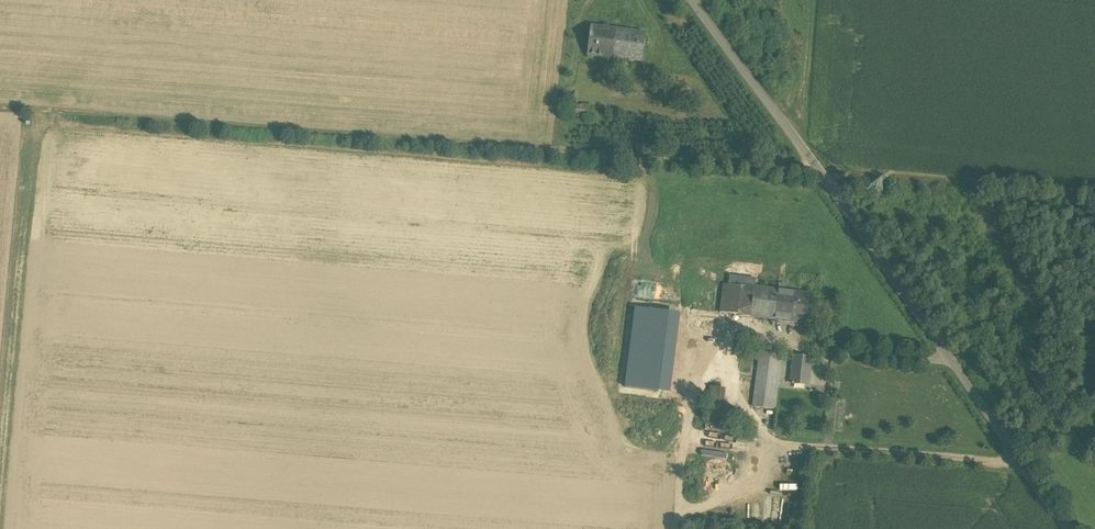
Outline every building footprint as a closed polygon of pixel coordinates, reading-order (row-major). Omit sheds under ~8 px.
[(608,17),(592,15),(591,26),(608,28),(608,17)] [(608,28),(591,26),(587,54),(626,59),(630,31),(608,28)] [(645,33),(630,31),(626,59),(642,61),(644,46),(647,46),(648,40),(645,39),(645,33)] [(582,97),(571,96),(570,105),(582,106),(582,97)] [(582,106),(570,105),(569,114),(592,117),(593,108),(582,106)] [(684,281),(685,270),(674,270),(674,281),(684,281)] [(730,278),(730,285),(754,288),(758,288),(758,282),(730,278)] [(730,285),(724,284),(720,312),(750,316),(754,288),(730,285)] [(758,288),(754,288),(750,316),(789,321),(793,293),(758,288)] [(808,295),(793,293),(789,321),(805,323),(808,295)] [(1084,351),(1081,373),(1094,374),(1094,352),(1084,351)] [(781,355),(760,353),(753,407),(773,410),(781,355)] [(814,361),(794,359),(791,385),(811,387),(814,361)] [(702,455),(729,459),(730,453),(703,449),(702,455)]
